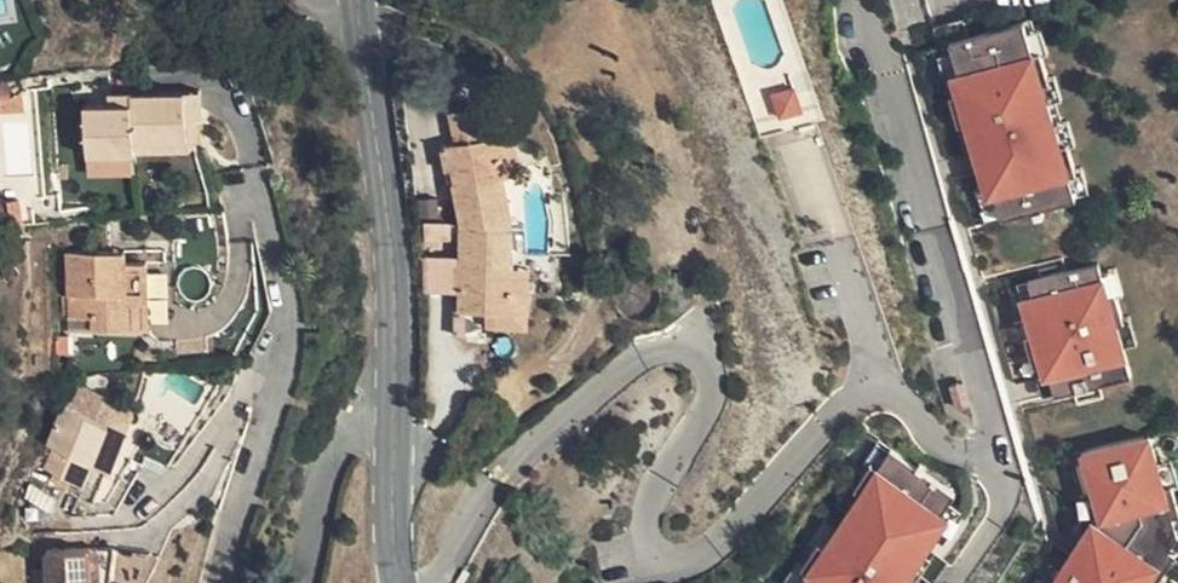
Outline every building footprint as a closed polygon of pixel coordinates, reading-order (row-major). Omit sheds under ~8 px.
[(1034,18),(954,38),(962,71),(954,73),(985,201),(997,198),(1002,218),(1079,199),(1034,18)] [(773,95),(783,121),(807,111),(797,86),(773,95)] [(28,108),(25,87),(2,91),(5,112),(28,108)] [(192,153),(202,142),(200,118),(205,118),(203,93),(187,94),(191,142),(137,147),(138,158),(192,153)] [(138,158),(137,147),(191,142),(187,94),(133,98),(134,109),(83,113),(86,162),(138,158)] [(83,113),(134,109),(133,98),(82,102),(83,113)] [(510,266),(512,221),(504,176),(503,174),(508,173),(501,136),(484,140),(479,109),(452,115),(457,146),(443,148),(450,186),(455,186),(463,227),(462,268),(457,267),(456,288),(463,288),(462,313),(488,314),(513,314),(514,267),(510,266)] [(521,170),(514,134),(501,136),(508,173),(521,170)] [(139,172),(138,158),(86,162),(87,176),(139,172)] [(37,222),(34,197),(22,199),(25,223),(37,222)] [(95,318),(96,328),(153,327),(152,263),(131,264),(111,264),(111,251),(72,251),(73,318),(95,318)] [(131,251),(111,251),(111,264),(131,264),(131,251)] [(1108,263),(1018,286),(1042,381),(1054,378),(1059,398),(1103,386),(1098,363),(1131,355),(1108,263)] [(513,314),(529,314),(531,268),(514,267),(513,314)] [(530,328),(529,314),(513,314),(488,314),(487,328),(530,328)] [(73,328),(96,328),(95,318),(73,318),(73,328)] [(78,399),(63,437),(69,439),(60,462),(98,478),(122,419),(78,399)] [(1081,450),(1096,503),(1051,582),(1148,582),(1162,557),(1136,542),(1156,507),(1175,502),(1156,430),(1081,450)] [(46,456),(60,462),(69,439),(63,437),(54,435),(46,456)] [(966,491),(888,444),(802,582),(909,582),(966,491)] [(117,546),(120,582),(129,582),(127,545),(117,546)] [(102,547),(105,582),(120,582),(117,546),(102,547)] [(59,551),(62,582),(105,582),(102,547),(59,551)]
